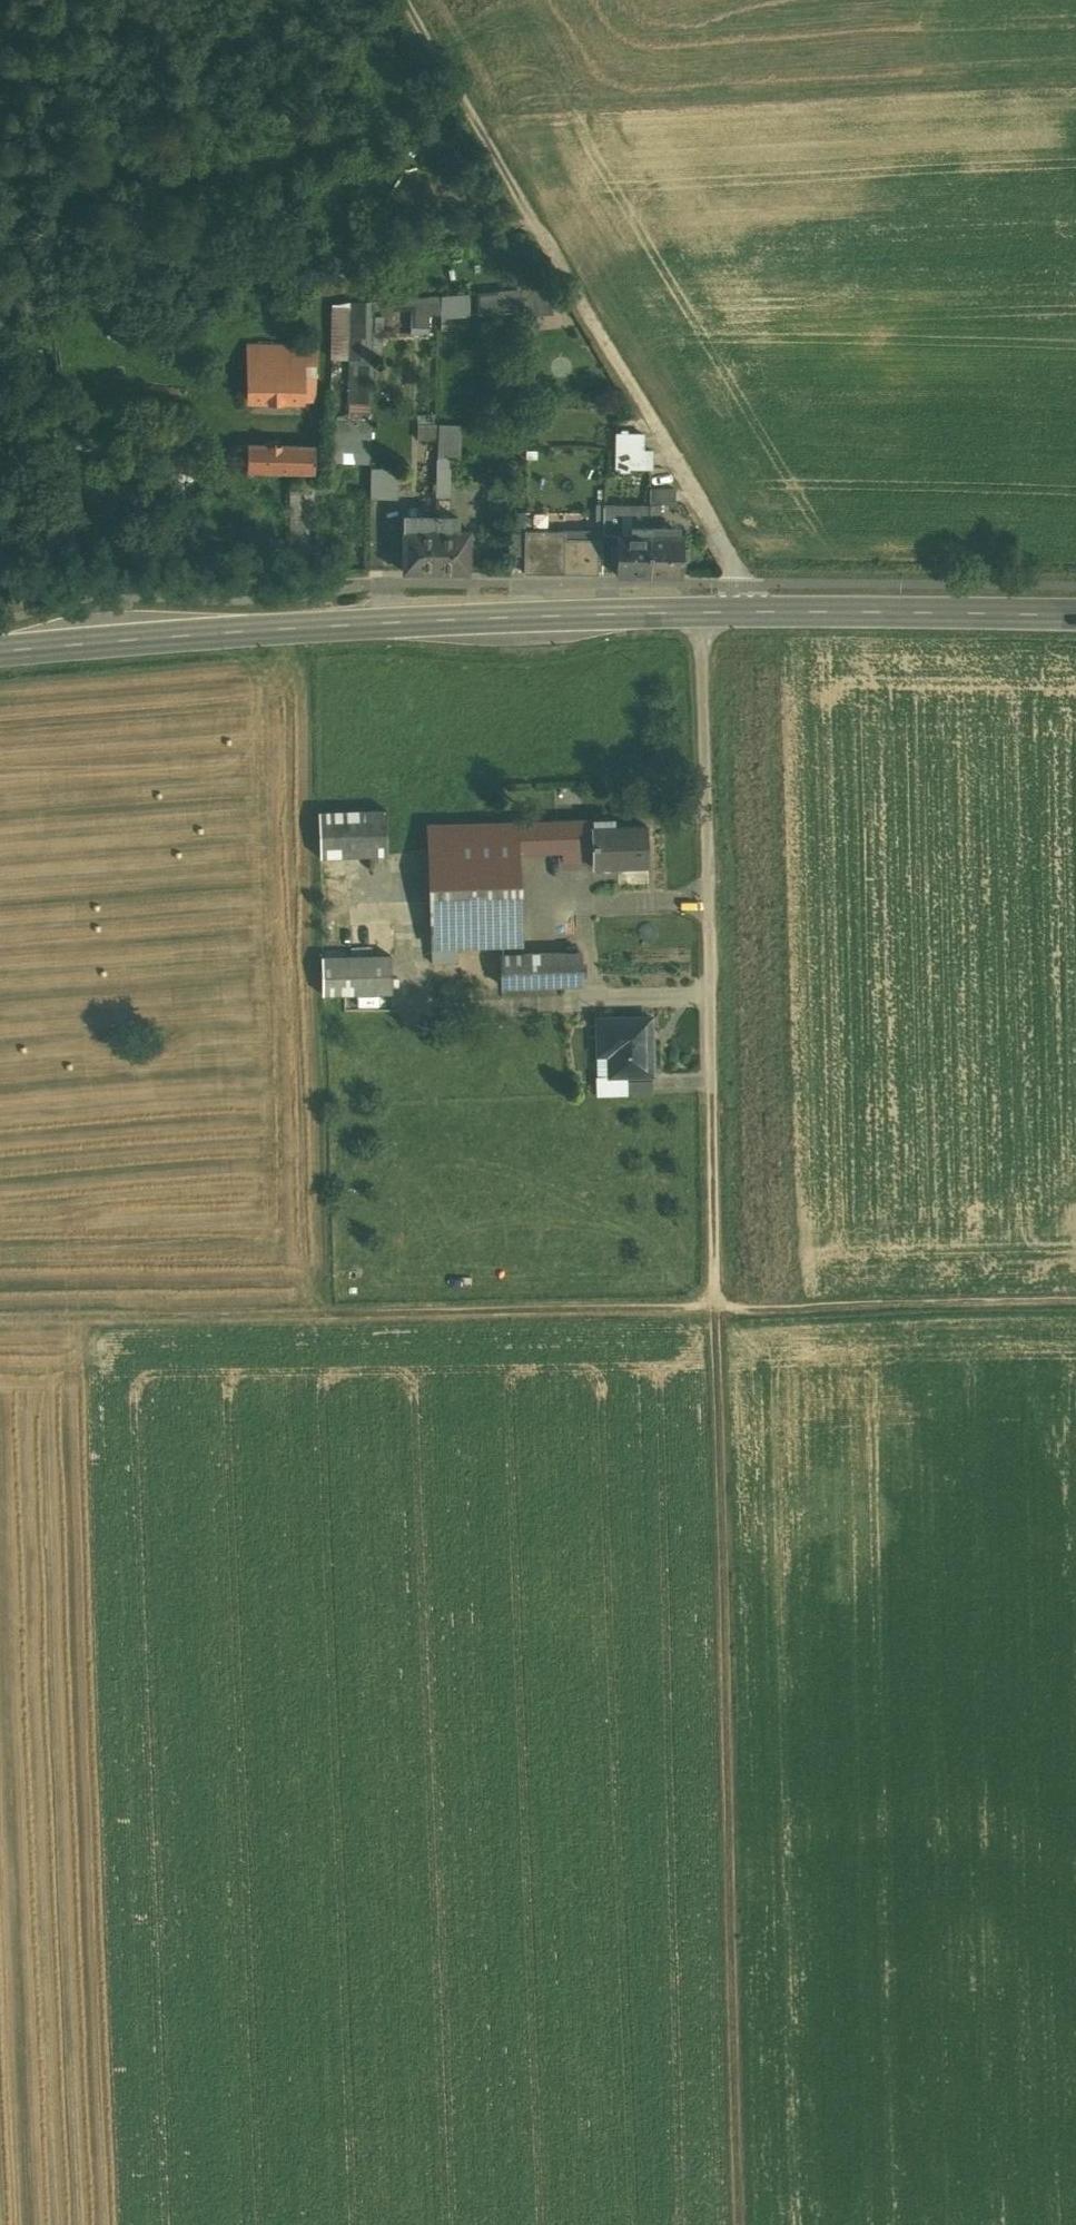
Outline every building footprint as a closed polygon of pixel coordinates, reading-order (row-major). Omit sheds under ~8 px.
[(478,317),(530,311),(530,288),(478,292),(478,317)] [(442,296),(441,319),(470,316),(468,293),(442,296)] [(365,308),(333,307),(331,358),(364,359),(365,308)] [(317,347),(245,345),(245,349),(250,349),(249,376),(302,377),(302,379),(316,379),(317,347)] [(371,369),(349,368),(347,417),(370,418),(371,369)] [(302,377),(249,376),(248,401),(301,402),(302,379),(302,377)] [(371,452),(372,421),(332,420),(331,451),(371,452)] [(643,434),(616,433),(616,467),(653,467),(652,450),(644,450),(643,434)] [(313,446),(247,445),(246,472),(313,473),(313,463),(314,463),(314,459),(313,459),(313,446)] [(449,461),(438,460),(437,499),(448,499),(449,461)] [(398,468),(371,468),(371,499),(398,499),(398,468)] [(612,483),(604,483),(604,506),(612,506),(612,483)] [(675,490),(651,489),(651,499),(651,504),(660,504),(674,504),(675,490)] [(651,499),(635,499),(635,508),(641,509),(640,526),(651,527),(651,504),(651,499)] [(660,504),(651,504),(651,527),(659,527),(660,504)] [(604,506),(594,506),(594,526),(603,526),(603,524),(604,506)] [(612,506),(604,506),(603,524),(613,525),(613,512),(612,506)] [(525,513),(510,513),(509,555),(525,555),(525,531),(525,513)] [(437,531),(437,518),(404,518),(404,530),(437,531)] [(437,518),(437,531),(465,531),(466,519),(437,518)] [(640,526),(631,526),(631,529),(628,529),(627,521),(623,521),(623,529),(616,529),(616,547),(612,547),(611,559),(616,559),(616,574),(650,574),(651,527),(640,526)] [(579,532),(525,531),(525,555),(524,573),(598,574),(598,532),(583,532),(583,526),(579,526),(579,532)] [(677,531),(669,530),(669,527),(659,527),(651,527),(650,574),(682,575),(683,559),(688,559),(688,548),(683,548),(683,535),(677,535),(677,531)] [(437,531),(404,530),(403,571),(436,572),(437,531)] [(465,531),(437,531),(436,572),(468,572),(469,531),(465,531)] [(385,810),(319,812),(320,856),(387,854),(385,810)] [(591,820),(518,823),(519,847),(591,845),(591,820)] [(647,825),(610,826),(610,831),(602,831),(602,820),(591,820),(591,845),(592,865),(648,863),(647,825)] [(518,823),(427,825),(432,946),(502,944),(522,943),(519,847),(518,823)] [(522,943),(502,944),(502,954),(522,953),(522,943)] [(502,954),(501,954),(502,985),(581,983),(580,951),(522,953),(502,954)] [(391,955),(322,957),(323,995),(392,993),(391,955)] [(651,1017),(598,1018),(598,1044),(610,1044),(611,1074),(652,1074),(651,1017)] [(652,1080),(626,1081),(627,1094),(653,1094),(652,1080)]
